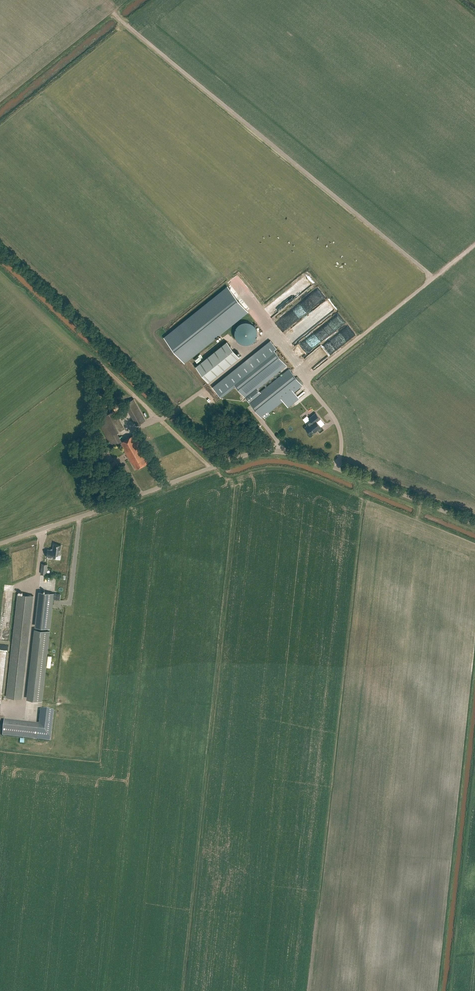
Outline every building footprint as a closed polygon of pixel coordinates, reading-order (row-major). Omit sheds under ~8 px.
[(247,311),(228,288),(165,338),(184,362),(247,311)] [(255,340),(256,339),(257,338),(257,336),(257,334),(258,333),(257,331),(257,329),(256,328),(255,326),(254,325),(253,324),(252,323),(250,322),(248,322),(247,322),(245,322),(243,322),(242,323),(240,323),(239,324),(238,325),(237,327),(236,328),(235,330),(235,331),(235,333),(235,335),(235,336),(236,338),(236,339),(237,341),(238,342),(240,343),(241,344),(243,344),(245,345),(246,345),(248,345),(250,344),(251,344),(253,343),(254,342),(255,340)] [(286,365),(274,350),(277,348),(271,340),(213,387),(221,398),(236,386),(262,418),(302,385),(289,369),(259,393),(256,390),(286,365)] [(227,341),(196,367),(209,382),(240,357),(227,341)] [(129,408),(137,425),(147,421),(139,404),(129,408)] [(114,418),(119,415),(116,409),(106,415),(108,417),(113,415),(114,418)] [(305,427),(310,434),(314,431),(315,432),(321,427),(317,421),(321,419),(316,413),(309,418),(312,422),(305,427)] [(117,421),(117,425),(115,426),(110,427),(111,430),(107,431),(105,431),(110,440),(110,442),(123,441),(123,440),(119,432),(121,430),(117,421)] [(144,453),(134,435),(120,442),(132,463),(133,463),(136,469),(148,462),(145,458),(146,458),(144,453)] [(60,555),(61,545),(54,544),(53,550),(48,549),(47,557),(55,558),(56,554),(60,555)] [(50,628),(54,593),(42,592),(38,627),(50,628)] [(7,697),(23,698),(34,595),(18,593),(7,697)] [(42,701),(50,631),(38,629),(30,699),(42,701)] [(39,725),(4,721),(3,736),(51,741),(54,711),(41,710),(39,725)]
